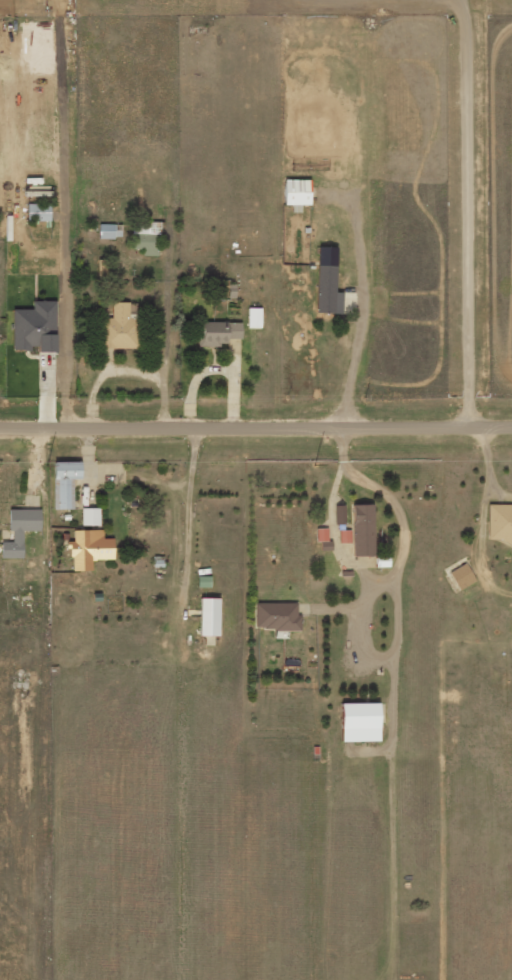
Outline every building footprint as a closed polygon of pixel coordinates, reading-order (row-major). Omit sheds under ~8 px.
[(310,180),(284,180),(284,205),(309,205),(310,180)] [(50,204),(27,204),(27,221),(50,221),(50,204)] [(158,256),(159,222),(131,222),(131,249),(143,249),(143,255),(158,256)] [(121,238),(121,224),(99,224),(98,238),(121,238)] [(336,247),(318,247),(316,313),(341,313),(341,292),(335,292),(336,247)] [(55,301),(32,301),(32,309),(12,310),(12,349),(37,349),(37,352),(55,352),(55,301)] [(100,318),(99,348),(137,349),(138,318),(128,317),(128,303),(112,302),(111,318),(100,318)] [(248,328),(260,328),(260,308),(248,308),(248,328)] [(241,339),(240,322),(197,323),(197,346),(227,346),(226,339),(241,339)] [(72,509),(72,479),(80,479),(80,462),(53,462),(53,509),(72,509)] [(372,504),(351,505),(352,556),(373,556),(372,504)] [(508,505),(488,504),(487,539),(498,539),(511,547),(511,507),(508,505)] [(344,506),(334,506),(335,524),(345,524),(344,506)] [(99,508),(82,508),(82,526),(100,525),(99,508)] [(40,510),(9,510),(9,531),(12,531),(12,541),(1,541),(1,559),(23,558),(22,531),(40,531),(40,510)] [(317,528),(316,541),(327,541),(327,528),(317,528)] [(113,559),(113,538),(103,538),(103,530),(73,530),(73,541),(71,541),(71,571),(91,571),(91,559),(113,559)] [(332,550),(331,541),(319,542),(320,551),(332,550)] [(475,581),(465,563),(448,572),(458,590),(475,581)] [(218,636),(219,598),(199,598),(199,636),(218,636)] [(300,629),(300,614),(296,614),(296,602),(255,603),(255,630),(300,629)] [(341,704),(341,741),(378,741),(378,704),(341,704)]
